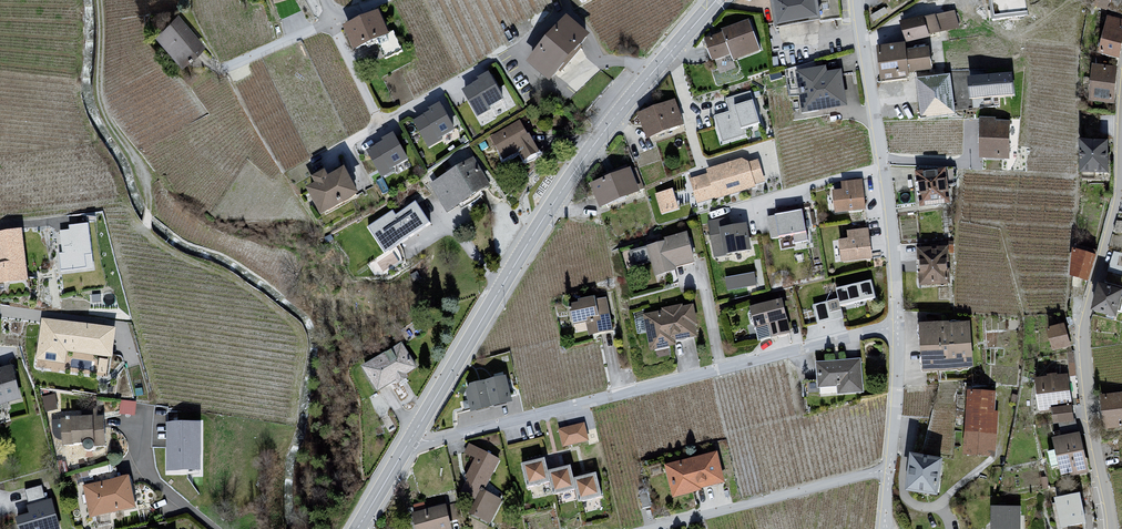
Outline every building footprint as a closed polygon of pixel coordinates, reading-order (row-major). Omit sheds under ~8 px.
[(778,27),(779,26),(779,25),(819,17),(820,19),(821,23),(842,19),(840,5),(840,0),(774,0),(777,21),(778,27)] [(992,18),(993,21),(1018,17),(1017,15),(1025,14),(1023,4),(1016,5),(1015,0),(989,0),(992,18)] [(1113,0),(1099,0),(1097,6),(1110,10),(1113,0)] [(1110,10),(1121,14),(1121,0),(1113,0),(1110,10)] [(1108,13),(1110,10),(1097,6),(1091,4),(1089,9),(1108,13)] [(348,29),(357,49),(367,45),(377,40),(379,43),(385,57),(385,59),(402,51),(394,32),(387,35),(378,15),(369,19),(368,17),(358,21),(360,23),(348,29)] [(945,27),(942,16),(935,18),(935,17),(922,20),(904,24),(910,41),(928,37),(927,33),(939,31),(938,29),(945,27)] [(187,57),(199,47),(200,45),(181,23),(177,18),(158,34),(181,62),(187,57)] [(1121,47),(1121,23),(1110,21),(1102,54),(1119,59),(1121,47)] [(586,37),(568,22),(559,33),(559,32),(558,32),(557,32),(556,32),(555,32),(554,32),(553,32),(552,33),(551,33),(548,37),(547,38),(547,39),(547,40),(546,41),(546,42),(547,42),(547,43),(547,44),(548,45),(549,46),(534,63),(551,78),(576,48),(586,37)] [(706,41),(707,45),(713,60),(731,53),(734,60),(733,56),(759,47),(760,51),(761,51),(750,22),(723,32),(724,35),(706,41)] [(880,67),(882,83),(902,80),(908,79),(907,72),(930,69),(929,68),(926,51),(909,54),(909,52),(904,52),(903,47),(881,50),(884,67),(880,67)] [(786,70),(790,97),(803,94),(806,109),(805,109),(806,111),(807,111),(829,107),(845,104),(840,75),(840,73),(821,76),(820,71),(822,71),(822,69),(818,70),(818,71),(817,71),(816,61),(786,70)] [(1115,70),(1105,69),(1096,69),(1093,99),(1113,101),(1115,70)] [(503,99),(489,75),(480,80),(482,83),(465,92),(469,99),(479,116),(491,109),(490,107),(503,99)] [(970,77),(971,101),(1015,99),(1014,75),(970,77)] [(926,114),(940,112),(951,110),(949,99),(947,80),(922,83),(926,114)] [(751,92),(726,99),(730,112),(715,117),(721,137),(761,124),(751,92)] [(642,116),(646,126),(650,137),(651,137),(650,135),(659,132),(660,133),(661,133),(660,133),(679,125),(684,124),(680,108),(673,109),(671,103),(661,107),(662,108),(652,112),(642,116)] [(433,113),(418,122),(416,123),(430,146),(442,140),(441,138),(454,130),(440,106),(431,111),(433,113)] [(521,152),(525,159),(538,152),(533,142),(530,137),(528,138),(525,133),(520,124),(493,139),(504,158),(520,149),(522,151),(521,152)] [(1008,124),(983,124),(983,156),(1007,157),(1008,124)] [(407,160),(396,140),(394,136),(385,141),(386,143),(370,152),(383,177),(394,171),(392,168),(407,160)] [(1108,173),(1108,143),(1083,143),(1083,180),(1108,180),(1108,173)] [(754,184),(763,181),(758,162),(748,165),(747,164),(742,161),(709,171),(710,175),(692,180),(699,202),(717,196),(717,198),(754,186),(754,184)] [(434,186),(437,191),(441,198),(444,196),(450,207),(461,200),(462,203),(478,193),(479,192),(486,188),(478,175),(480,174),(473,162),(462,169),(461,167),(452,172),(453,174),(434,186)] [(922,196),(923,205),(948,202),(946,187),(944,172),(943,168),(918,167),(919,175),(920,184),(917,184),(919,196),(922,196)] [(602,195),(607,204),(645,189),(637,169),(637,168),(628,171),(627,168),(618,172),(617,172),(619,176),(595,186),(599,196),(602,195)] [(956,169),(943,168),(944,172),(946,187),(955,186),(956,186),(956,172),(956,169)] [(326,212),(357,195),(345,173),(328,182),(325,176),(317,180),(321,186),(311,191),(316,200),(319,199),(326,212)] [(861,182),(844,184),(844,192),(835,193),(837,212),(865,209),(861,182)] [(663,213),(678,208),(672,191),(658,196),(663,213)] [(431,224),(417,203),(417,202),(396,215),(393,211),(368,227),(386,254),(400,244),(431,224)] [(776,216),(780,238),(793,235),(795,244),(809,241),(803,211),(776,216)] [(750,250),(748,238),(746,226),(728,229),(726,220),(710,223),(715,250),(726,248),(727,254),(750,250)] [(93,268),(88,222),(69,224),(69,228),(59,229),(62,252),(59,253),(61,272),(93,268)] [(28,280),(22,229),(0,231),(0,283),(28,280)] [(871,258),(868,231),(850,233),(851,241),(841,242),(844,261),(871,258)] [(674,266),(694,260),(687,235),(667,240),(667,243),(649,248),(633,252),(636,263),(652,259),(657,276),(670,272),(675,271),(674,266)] [(1076,246),(1073,275),(1089,279),(1096,252),(1076,246)] [(946,250),(921,251),(921,262),(918,262),(919,274),(922,274),(923,284),(948,283),(946,250)] [(1105,283),(1118,286),(1121,275),(1121,253),(1114,251),(1114,252),(1105,283)] [(744,287),(751,286),(749,275),(742,276),(744,287)] [(836,289),(841,307),(876,298),(872,280),(836,289)] [(1094,311),(1116,317),(1118,311),(1121,312),(1121,308),(1121,298),(1121,294),(1121,292),(1104,288),(1101,287),(1094,311)] [(614,331),(607,298),(596,300),(596,297),(579,301),(580,303),(570,305),(570,309),(573,322),(592,318),(593,321),(592,321),(592,323),(593,323),(594,329),(596,335),(614,331)] [(789,333),(789,330),(782,302),(752,309),(749,314),(752,323),(756,326),(760,340),(760,341),(774,337),(777,336),(789,333)] [(814,306),(818,324),(825,322),(821,304),(814,306)] [(672,339),(694,335),(691,323),(694,323),(691,309),(680,311),(680,309),(666,312),(667,314),(648,318),(653,347),(673,343),(672,339)] [(116,327),(41,317),(36,360),(65,363),(66,352),(112,357),(116,327)] [(948,325),(927,327),(923,327),(926,371),(951,369),(951,368),(972,366),(969,325),(948,326),(948,325)] [(1068,345),(1062,327),(1049,331),(1054,350),(1068,346),(1068,345)] [(379,390),(378,388),(388,382),(397,377),(398,379),(415,368),(401,346),(365,368),(365,369),(367,368),(374,378),(372,379),(379,390)] [(1068,353),(1070,376),(1077,375),(1074,352),(1068,353)] [(846,363),(820,365),(819,365),(820,380),(805,381),(808,412),(862,400),(861,390),(859,362),(846,363)] [(0,367),(0,408),(31,402),(23,363),(0,367)] [(1057,408),(1059,423),(1075,420),(1080,419),(1077,405),(1070,406),(1066,377),(1056,378),(1056,376),(1049,377),(1050,379),(1038,381),(1040,392),(1037,393),(1039,411),(1043,410),(1057,408)] [(487,385),(492,405),(510,400),(509,397),(505,380),(487,385)] [(470,394),(473,409),(492,405),(487,385),(473,388),(470,394)] [(44,389),(45,410),(57,409),(57,389),(44,389)] [(970,412),(993,413),(994,394),(972,393),(970,412)] [(1107,427),(1115,426),(1121,425),(1121,396),(1103,398),(1107,427)] [(122,413),(137,414),(138,399),(122,398),(122,413)] [(969,431),(991,433),(993,413),(970,412),(969,431)] [(116,415),(55,419),(58,460),(119,455),(116,415)] [(1075,420),(1059,423),(1063,438),(1078,434),(1075,420)] [(201,421),(167,421),(166,470),(200,470),(201,421)] [(584,424),(560,430),(564,446),(588,440),(586,431),(584,424)] [(990,455),(991,433),(969,431),(968,454),(990,455)] [(1086,472),(1078,437),(1057,442),(1059,450),(1055,451),(1048,452),(1050,460),(1052,468),(1059,467),(1063,466),(1065,473),(1074,471),(1075,475),(1086,472)] [(482,501),(475,515),(489,522),(490,522),(501,501),(484,493),(485,491),(483,490),(499,460),(470,445),(465,453),(477,459),(471,472),(469,475),(469,474),(467,479),(466,480),(466,481),(466,482),(466,483),(467,484),(468,484),(464,491),(479,499),(482,501)] [(676,494),(693,490),(698,488),(698,487),(721,481),(715,456),(694,461),(693,461),(681,464),(669,468),(676,494)] [(912,466),(911,477),(909,491),(937,494),(941,462),(914,458),(912,466)] [(548,472),(545,459),(536,461),(535,461),(534,461),(533,461),(532,462),(532,463),(522,465),(528,488),(550,482),(548,472)] [(557,470),(548,472),(550,482),(554,495),(576,490),(574,480),(571,467),(562,469),(561,469),(560,468),(559,469),(558,469),(558,470),(557,470)] [(140,473),(86,485),(94,521),(149,508),(140,473)] [(576,490),(579,503),(602,497),(597,474),(588,476),(587,476),(586,476),(585,476),(584,476),(584,477),(583,477),(574,480),(576,490)] [(43,485),(26,489),(30,504),(47,500),(43,485)] [(639,494),(643,509),(651,507),(647,492),(639,494)] [(1063,527),(1083,523),(1085,523),(1082,506),(1080,495),(1057,500),(1063,527)] [(416,502),(417,511),(427,509),(426,501),(416,502)] [(21,514),(25,528),(70,528),(62,502),(21,514)] [(444,507),(416,514),(419,528),(449,528),(448,522),(444,507)] [(1020,508),(994,508),(994,519),(993,519),(993,520),(992,520),(991,521),(991,522),(991,523),(991,524),(991,525),(991,526),(991,527),(992,527),(993,528),(994,528),(1020,528),(1020,508)]
